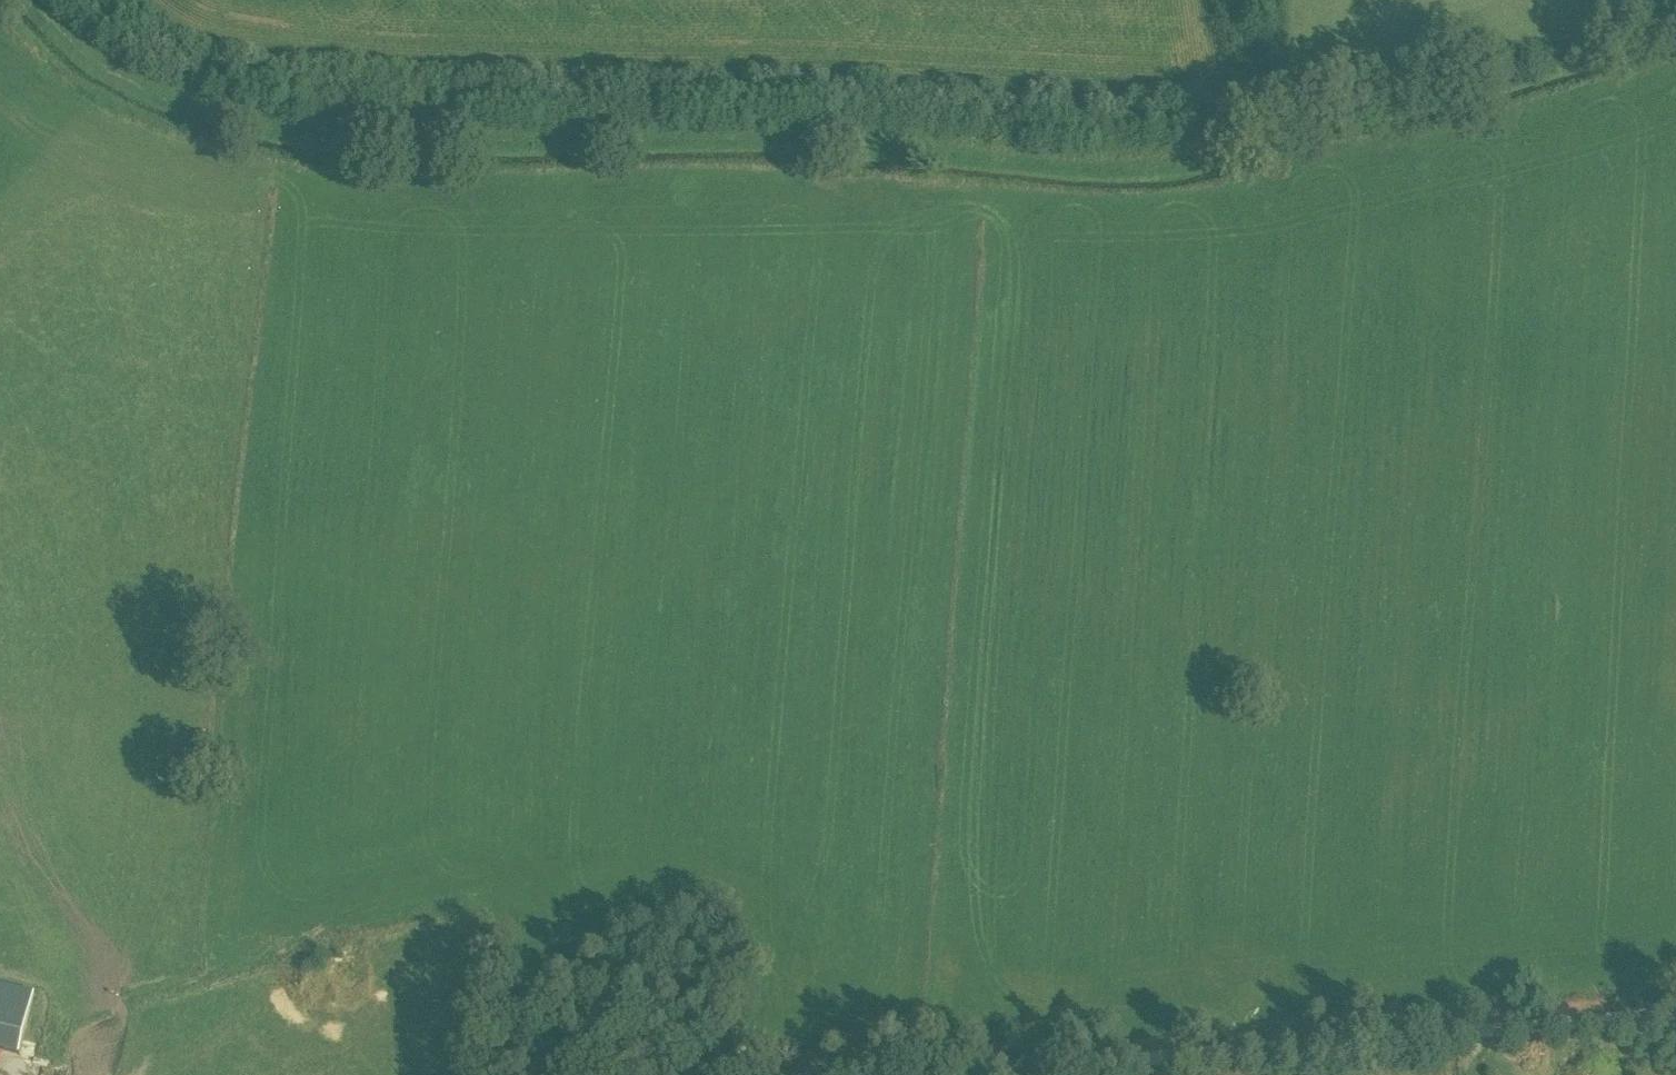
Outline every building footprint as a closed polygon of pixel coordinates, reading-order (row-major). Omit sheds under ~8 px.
[(0,985),(0,1047),(20,1052),(34,993),(0,985)]
